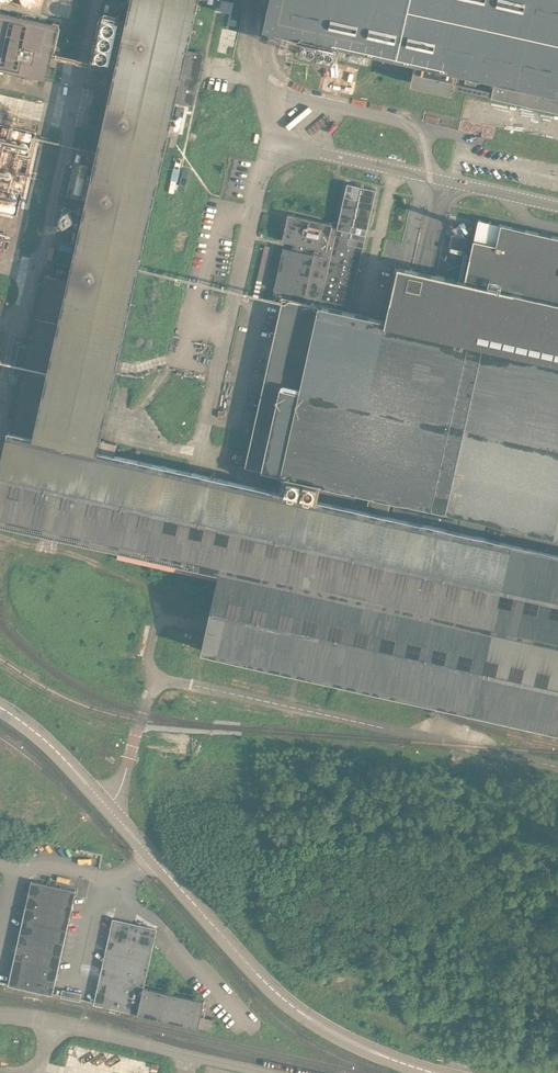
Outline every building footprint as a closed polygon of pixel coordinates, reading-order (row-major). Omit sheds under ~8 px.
[(11,431),(97,450),(115,367),(163,156),(164,153),(168,132),(172,115),(175,103),(175,102),(191,106),(192,103),(193,101),(196,87),(203,54),(186,50),(188,41),(189,38),(194,39),(196,30),(191,29),(197,4),(197,1),(198,0),(132,0),(101,139),(86,206),(76,252),(69,280),(50,276),(45,275),(45,277),(44,280),(36,316),(34,325),(29,347),(15,410),(15,412),(11,431)] [(265,28),(272,29),(277,30),(286,32),(299,35),(305,37),(305,40),(330,46),(331,42),(404,59),(412,60),(407,82),(449,91),(450,87),(491,96),(557,111),(557,0),(271,0),(265,28)] [(54,27),(55,25),(0,13),(0,69),(43,79),(44,73),(53,74),(54,69),(45,67),(47,58),(56,60),(57,53),(49,52),(54,27)] [(184,190),(190,170),(184,168),(178,188),(184,190)] [(321,299),(349,306),(375,190),(346,183),(338,222),(333,221),(330,234),(335,235),(321,299)] [(282,298),(314,305),(332,224),(288,214),(282,241),(297,244),(296,250),(282,247),(282,249),(283,249),(281,255),(274,287),(273,288),(274,289),(272,296),(282,298)] [(557,360),(557,237),(501,224),(478,219),(464,281),(417,270),(398,266),(386,321),(406,326),(423,330),(424,325),(435,328),(434,332),(557,360)] [(434,332),(435,328),(424,325),(423,330),(406,326),(386,321),(314,305),(282,298),(245,466),(369,494),(502,524),(557,536),(557,360),(434,332)] [(243,430),(247,417),(235,414),(231,427),(243,430)] [(0,470),(0,521),(119,548),(117,558),(218,580),(211,612),(211,613),(202,650),(273,666),(295,671),(301,672),(394,693),(434,715),(435,713),(439,706),(441,704),(444,704),(526,723),(532,724),(557,730),(557,554),(498,540),(502,524),(369,494),(366,511),(311,498),(155,464),(152,463),(139,460),(135,459),(103,452),(97,451),(97,450),(11,431),(9,431),(7,440),(4,453),(0,470)] [(31,881),(8,984),(52,994),(75,891),(31,881)] [(143,987),(156,929),(113,919),(94,1003),(137,1013),(137,1014),(198,1028),(204,1001),(143,987)] [(79,1000),(81,992),(80,993),(62,989),(61,996),(79,1000)]
